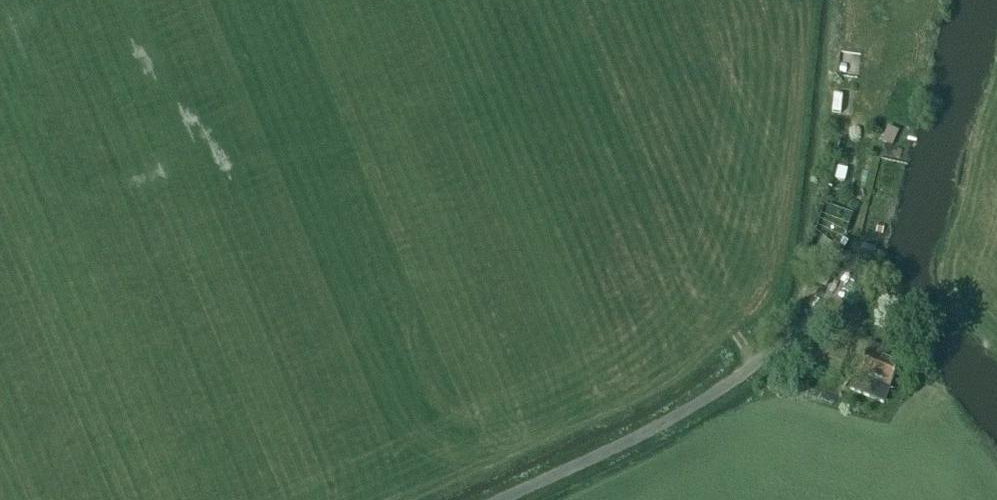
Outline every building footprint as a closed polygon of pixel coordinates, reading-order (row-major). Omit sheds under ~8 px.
[(875,258),(883,239),(869,233),(862,252),(875,258)] [(843,253),(824,237),(816,253),(818,254),(812,267),(831,277),(843,253)] [(871,343),(849,389),(881,404),(903,358),(871,343)]
